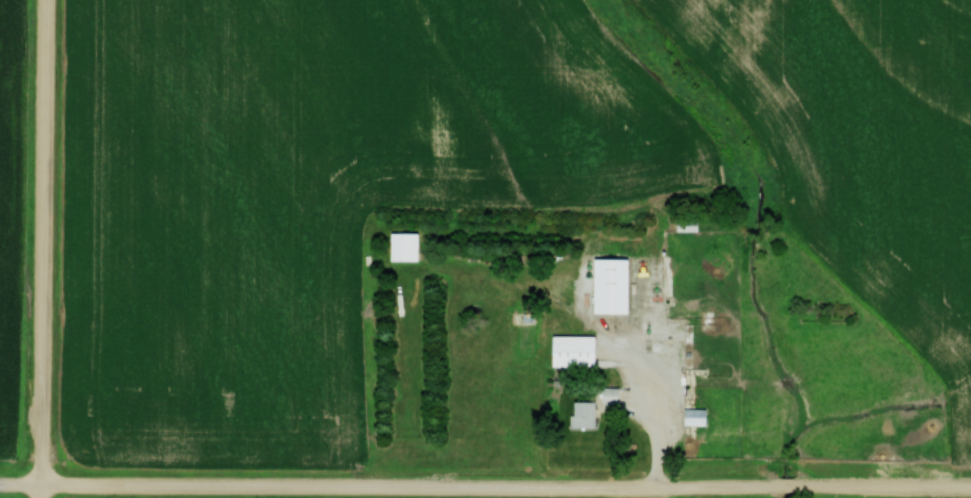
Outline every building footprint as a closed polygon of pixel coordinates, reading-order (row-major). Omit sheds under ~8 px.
[(674,220),(674,229),(693,229),(693,220),(674,220)] [(624,257),(590,257),(590,312),(624,312),(624,257)] [(591,366),(591,334),(548,334),(548,366),(591,366)] [(617,403),(617,386),(600,386),(600,403),(617,403)] [(593,401),(569,401),(569,426),(593,426),(593,401)] [(703,407),(680,407),(680,424),(703,424),(703,407)]
